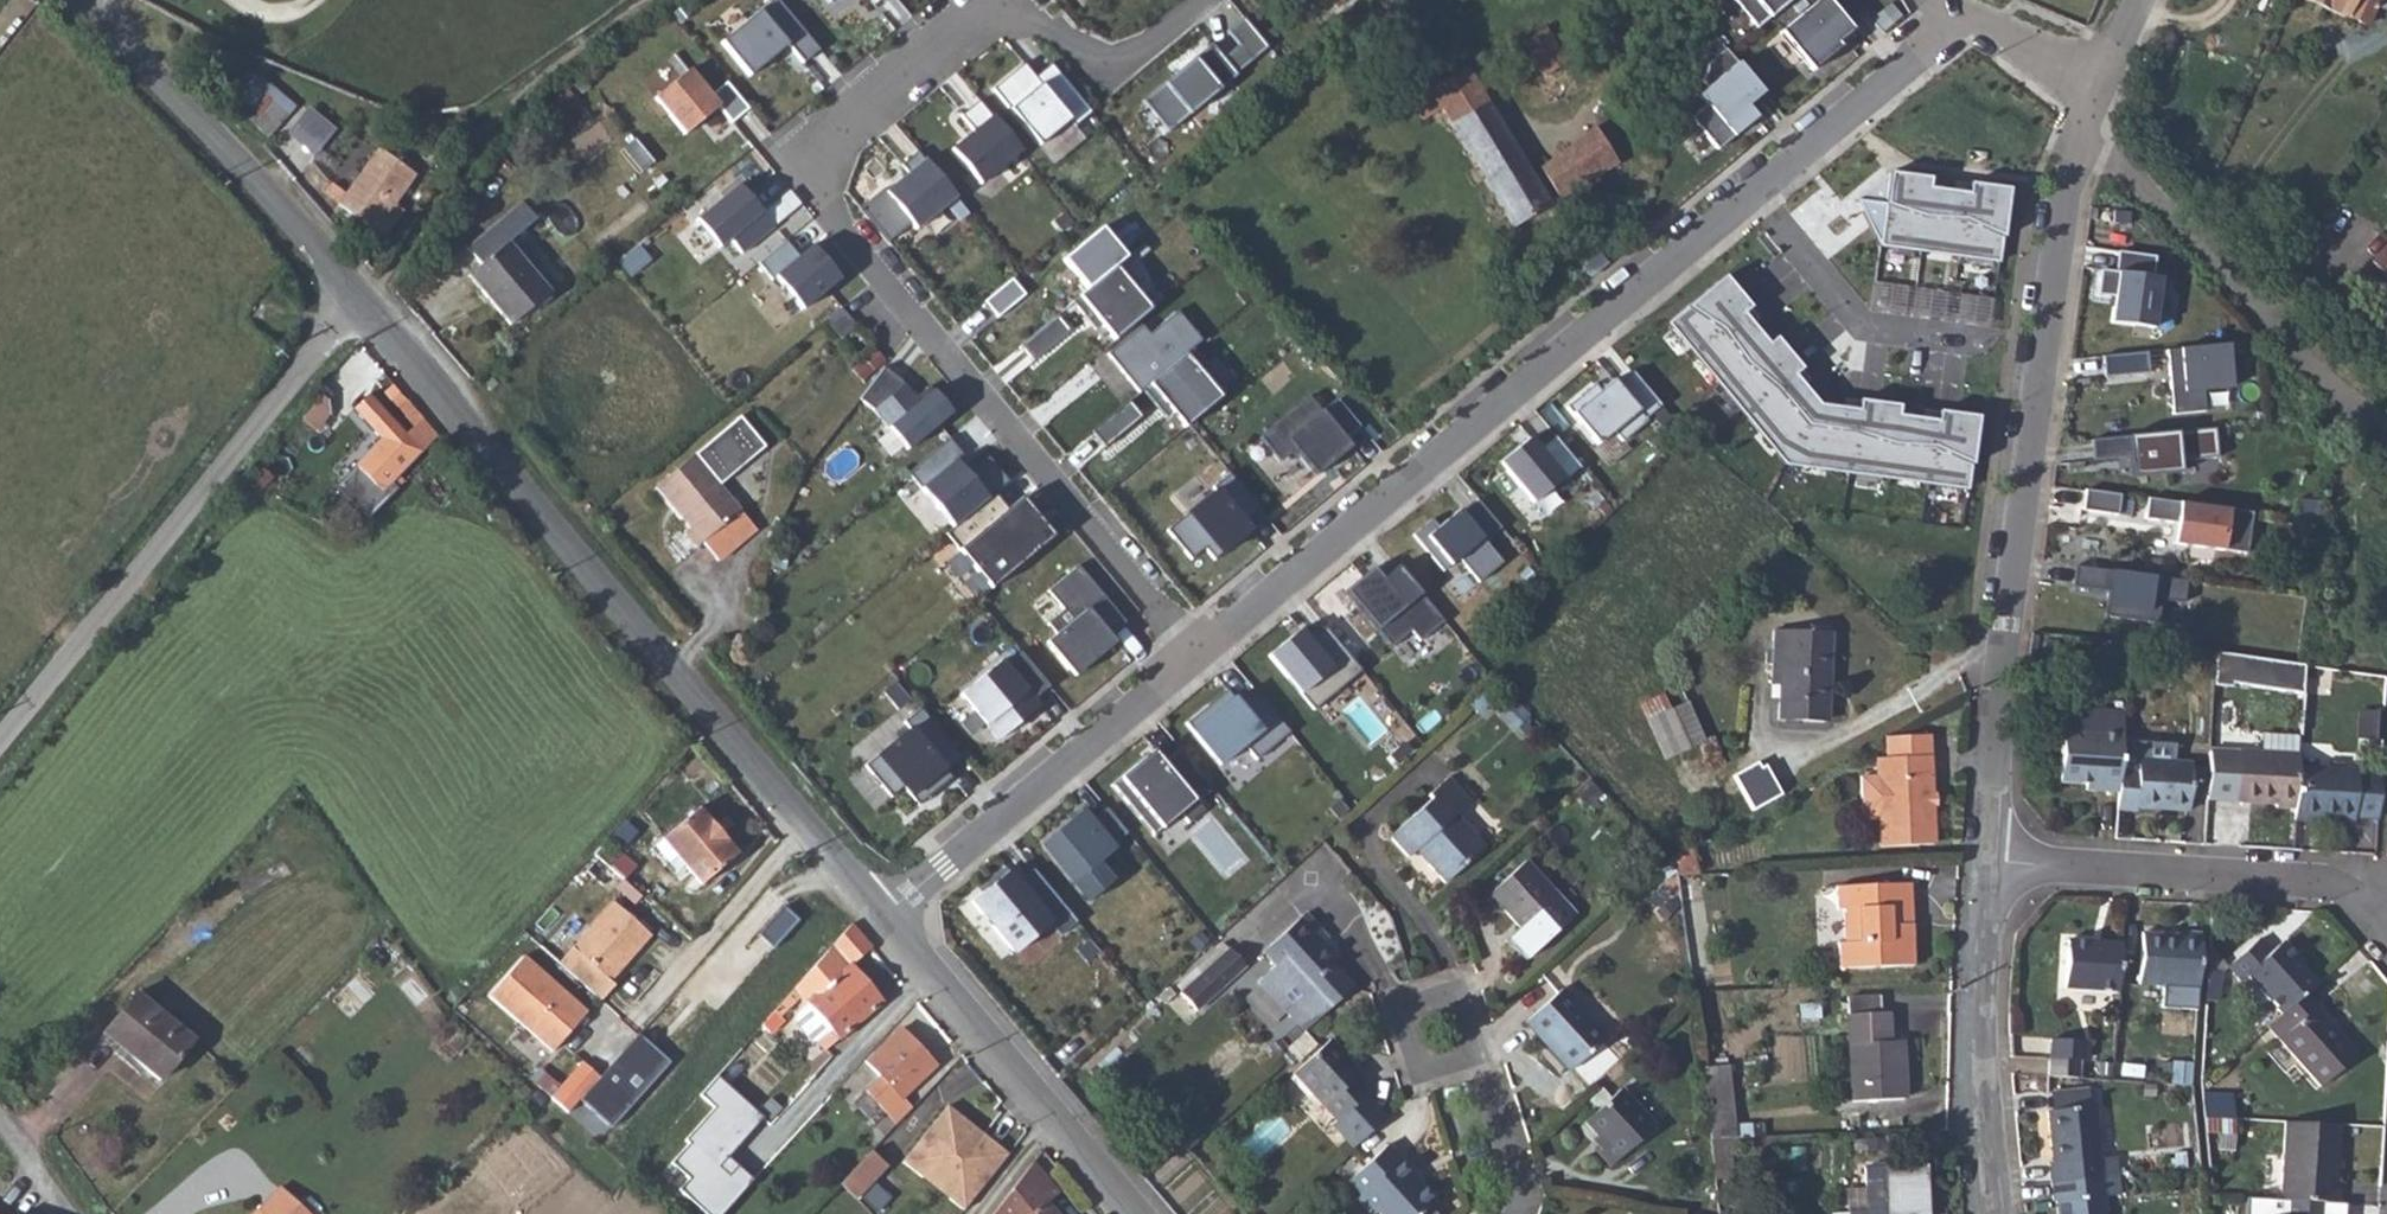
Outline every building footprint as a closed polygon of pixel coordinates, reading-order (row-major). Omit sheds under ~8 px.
[(777,0),(773,0),(721,43),(750,77),(788,45),(803,64),(819,51),(777,0)] [(1755,29),(1790,0),(1731,0),(1755,29)] [(1779,33),(1811,71),(1840,47),(1837,44),(1853,30),(1846,23),(1862,9),(1854,0),(1818,0),(1779,33)] [(2313,3),(2349,19),(2351,17),(2370,25),(2382,0),(2315,0),(2313,3)] [(1141,102),(1168,134),(1267,48),(1242,18),(1226,32),(1238,46),(1222,59),(1210,45),(1141,102)] [(1543,27),(1518,43),(1543,80),(1568,62),(1543,27)] [(1761,94),(1722,47),(1704,61),(1701,82),(1706,88),(1697,95),(1705,105),(1689,118),(1716,150),(1754,118),(1745,107),(1761,94)] [(1075,126),(1092,113),(1052,64),(1036,77),(1025,63),(994,89),(1040,145),(1070,120),(1075,126)] [(1428,88),(1409,101),(1421,121),(1440,111),(1513,227),(1549,205),(1466,65),(1428,88)] [(749,109),(727,83),(711,96),(690,70),(655,98),(685,135),(719,107),(732,123),(749,109)] [(266,76),(239,106),(269,134),(297,105),(266,76)] [(1022,151),(980,101),(962,116),(975,131),(952,150),(982,185),(1022,151)] [(287,131),(316,153),(337,126),(308,103),(287,131)] [(1595,129),(1570,146),(1590,178),(1615,161),(1595,129)] [(637,145),(625,154),(642,174),(653,165),(637,145)] [(1570,146),(1539,168),(1556,199),(1590,178),(1570,146)] [(956,197),(918,152),(903,165),(909,173),(886,192),(917,230),(956,197)] [(415,179),(378,157),(347,197),(382,224),(415,179)] [(1879,249),(2001,265),(2009,191),(1888,177),(1855,201),(1879,249)] [(739,185),(697,220),(720,248),(730,239),(742,254),(774,227),(739,185)] [(485,262),(472,273),(514,324),(552,291),(510,241),(537,218),(523,203),(470,247),(485,262)] [(1065,261),(1088,288),(1127,256),(1104,229),(1065,261)] [(786,241),(759,264),(773,281),(776,278),(803,310),(840,280),(813,246),(799,257),(786,241)] [(2102,273),(2097,297),(2114,301),(2110,326),(2152,334),(2161,284),(2154,282),(2158,262),(2120,255),(2117,276),(2102,273)] [(1113,269),(1076,299),(1111,342),(1148,311),(1113,269)] [(1026,294),(1012,278),(985,301),(998,317),(1026,294)] [(1969,494),(1976,417),(1822,401),(1721,280),(1669,324),(1786,469),(1969,494)] [(1162,302),(1101,352),(1136,394),(1197,344),(1162,302)] [(1055,317),(1019,346),(1033,362),(1068,333),(1055,317)] [(2225,345),(2178,349),(2182,392),(2229,388),(2225,345)] [(296,407),(321,434),(372,387),(369,385),(385,371),(363,347),(296,407)] [(1195,351),(1149,388),(1182,428),(1216,400),(1200,381),(1211,371),(1195,351)] [(2148,352),(2104,356),(2106,377),(2150,373),(2148,352)] [(1660,405),(1632,371),(1616,384),(1612,379),(1599,389),(1594,383),(1566,406),(1597,444),(1613,431),(1621,441),(1646,420),(1644,418),(1660,405)] [(905,452),(949,415),(927,388),(913,400),(898,382),(880,373),(856,406),(872,412),(905,452)] [(1309,395),(1259,436),(1279,461),(1289,453),(1298,454),(1316,475),(1351,445),(1309,395)] [(354,467),(382,494),(438,435),(413,406),(403,415),(413,425),(405,434),(367,397),(353,411),(382,438),(354,467)] [(1130,404),(1094,434),(1107,450),(1144,419),(1130,404)] [(1668,416),(1660,406),(1651,414),(1658,423),(1668,416)] [(746,413),(662,485),(696,526),(690,531),(702,546),(709,540),(726,559),(763,527),(746,507),(725,482),(770,442),(746,413)] [(2216,454),(2214,428),(2092,439),(2094,460),(2129,457),(2131,476),(2140,476),(2180,471),(2178,459),(2216,454)] [(1581,467),(1555,435),(1539,448),(1529,437),(1499,462),(1533,502),(1563,477),(1565,480),(1581,467)] [(949,438),(905,476),(951,530),(995,493),(1008,481),(988,457),(967,475),(955,460),(962,454),(949,438)] [(1260,509),(1229,471),(1212,485),(1215,489),(1167,529),(1191,558),(1205,547),(1214,559),(1250,529),(1245,522),(1260,509)] [(2121,494),(2086,489),(2083,509),(2118,514),(2121,494)] [(951,530),(946,534),(991,588),(1054,535),(1021,496),(1008,508),(995,493),(951,530)] [(2253,512),(2148,498),(2145,518),(2177,523),(2174,543),(2247,553),(2253,512)] [(1501,527),(1477,499),(1461,512),(1458,509),(1438,526),(1432,518),(1412,534),(1443,570),(1458,558),(1478,582),(1502,562),(1485,540),(1501,527)] [(2313,522),(2292,519),(2289,536),(2311,539),(2313,522)] [(1040,635),(1069,668),(1108,635),(1102,628),(1120,614),(1072,557),(1042,583),(1058,602),(1042,615),(1051,626),(1040,635)] [(1443,621),(1398,565),(1382,579),(1371,587),(1361,576),(1344,591),(1390,647),(1410,630),(1419,641),(1443,621)] [(1372,567),(1361,576),(1371,587),(1382,579),(1372,567)] [(2189,580),(2079,567),(2077,586),(2110,591),(2107,617),(2157,622),(2161,598),(2187,601),(2189,580)] [(1782,621),(1781,674),(1789,674),(1788,707),(1834,707),(1834,683),(1838,683),(1838,623),(1782,621)] [(1361,669),(1325,626),(1309,639),(1304,633),(1296,640),(1292,634),(1268,654),(1313,708),(1361,669)] [(1300,627),(1292,634),(1296,640),(1304,633),(1300,627)] [(1049,684),(1021,650),(1005,664),(1000,659),(960,693),(998,738),(1039,705),(1033,698),(1049,684)] [(2233,661),(2215,658),(2213,691),(2231,692),(2233,661)] [(2255,664),(2233,661),(2231,692),(2301,696),(2303,668),(2255,664)] [(1290,731),(1252,686),(1237,699),(1234,696),(1215,711),(1209,703),(1186,722),(1221,764),(1245,744),(1257,758),(1290,731)] [(1227,688),(1209,703),(1215,711),(1234,696),(1227,688)] [(1647,712),(1654,727),(1674,717),(1668,703),(1647,712)] [(963,756),(921,706),(904,720),(910,727),(865,764),(892,796),(904,786),(915,800),(926,791),(929,795),(952,776),(947,769),(963,756)] [(1692,710),(1676,716),(1694,757),(1709,751),(1692,710)] [(2056,784),(2083,785),(2096,786),(2095,793),(2117,794),(2119,761),(2120,731),(2121,715),(2060,710),(2056,784)] [(1674,717),(1654,727),(1654,730),(1671,768),(1694,757),(1676,716),(1674,717)] [(2173,735),(2120,731),(2119,761),(2135,762),(2135,751),(2172,754),(2173,735)] [(1889,754),(1878,754),(1879,774),(1862,775),(1866,818),(1883,816),(1885,845),(1936,841),(1928,732),(1888,734),(1889,754)] [(2272,810),(2293,811),(2296,768),(2298,738),(2261,736),(2260,754),(2237,753),(2209,751),(2206,802),(2234,804),(2272,807),(2272,810)] [(1213,786),(1180,746),(1164,760),(1154,748),(1121,776),(1163,827),(1213,786)] [(2117,794),(2115,811),(2132,812),(2133,810),(2186,812),(2189,755),(2172,754),(2135,751),(2135,762),(2119,761),(2117,794)] [(1736,775),(1754,809),(1783,795),(1765,765),(1762,767),(1759,762),(1736,775)] [(2293,811),(2292,822),(2311,823),(2311,820),(2351,822),(2351,819),(2375,820),(2378,778),(2353,776),(2353,772),(2296,768),(2293,811)] [(1433,794),(1392,832),(1410,852),(1420,843),(1432,856),(1430,858),(1448,877),(1487,840),(1457,806),(1470,794),(1450,770),(1429,790),(1433,794)] [(926,791),(915,800),(919,804),(929,795),(926,791)] [(700,807),(662,837),(702,884),(740,853),(700,807)] [(1128,831),(1107,807),(1091,820),(1082,809),(1042,842),(1088,903),(1118,880),(1103,859),(1115,849),(1111,845),(1128,831)] [(1528,854),(1487,892),(1501,907),(1505,903),(1540,942),(1578,908),(1528,854)] [(1080,922),(1034,867),(1018,880),(1009,869),(972,899),(1016,951),(1051,922),(1063,937),(1080,922)] [(1912,881),(1905,882),(1908,921),(1915,921),(1912,881)] [(1908,921),(1905,882),(1839,887),(1840,909),(1848,909),(1850,942),(1843,943),(1845,969),(1919,963),(1915,921),(1908,921)] [(613,901),(560,962),(602,999),(614,986),(610,982),(616,974),(616,966),(622,960),(626,963),(651,935),(613,901)] [(1299,914),(1259,950),(1271,963),(1254,979),(1301,1030),(1336,997),(1348,985),(1329,963),(1334,958),(1309,933),(1313,929),(1299,914)] [(854,924),(796,989),(802,995),(813,1006),(802,1016),(829,1047),(884,1001),(854,966),(874,948),(854,924)] [(2137,988),(2197,991),(2200,935),(2180,934),(2180,938),(2140,936),(2137,988)] [(2264,999),(2278,1015),(2280,1013),(2308,989),(2314,983),(2278,943),(2268,952),(2257,939),(2225,967),(2236,980),(2231,985),(2253,1009),(2264,999)] [(2063,992),(2116,994),(2119,945),(2066,943),(2063,992)] [(1225,948),(1178,993),(1193,1009),(1241,964),(1225,948)] [(524,956),(489,996),(552,1052),(587,1012),(524,956)] [(616,966),(616,974),(626,963),(622,960),(616,966)] [(2208,974),(2206,991),(2219,992),(2221,975),(2208,974)] [(1559,987),(1524,1019),(1568,1067),(1602,1034),(1559,987)] [(796,989),(777,1010),(783,1015),(802,995),(796,989)] [(2308,989),(2280,1013),(2292,1027),(2280,1037),(2322,1083),(2358,1051),(2317,1005),(2321,1003),(2308,989)] [(195,1035),(140,990),(106,1031),(161,1076),(195,1035)] [(1841,996),(1848,1100),(1899,1097),(1895,1039),(1883,1040),(1881,1011),(1874,1011),(1873,994),(1841,996)] [(777,1010),(764,1025),(774,1033),(787,1019),(783,1015),(777,1010)] [(903,1029),(871,1062),(907,1097),(939,1064),(903,1029)] [(603,1077),(583,1099),(614,1127),(674,1061),(642,1033),(603,1077)] [(1328,1035),(1291,1069),(1334,1116),(1331,1119),(1352,1142),(1385,1112),(1364,1089),(1368,1085),(1355,1071),(1359,1068),(1328,1035)] [(753,1037),(734,1058),(749,1072),(769,1051),(753,1037)] [(2047,1046),(2046,1062),(2076,1065),(2081,1065),(2082,1048),(2047,1046)] [(585,1061),(554,1096),(571,1112),(583,1099),(603,1077),(585,1061)] [(852,1079),(866,1088),(877,1070),(863,1061),(852,1079)] [(2046,1062),(2045,1081),(2075,1083),(2076,1065),(2046,1062)] [(719,1076),(701,1095),(715,1108),(687,1139),(692,1145),(674,1162),(691,1177),(680,1187),(706,1213),(724,1213),(755,1182),(729,1158),(766,1118),(719,1076)] [(1618,1087),(1581,1119),(1601,1141),(1594,1147),(1607,1162),(1650,1124),(1618,1087)] [(2210,1095),(2209,1106),(2230,1107),(2230,1097),(2210,1095)] [(2047,1100),(2049,1117),(2083,1114),(2081,1096),(2047,1100)] [(882,1129),(877,1133),(882,1137),(883,1140),(907,1116),(895,1104),(877,1123),(882,1129)] [(966,1122),(968,1119),(952,1105),(907,1160),(926,1176),(930,1172),(952,1190),(953,1198),(967,1210),(1012,1155),(986,1134),(984,1137),(966,1122)] [(2209,1106),(2200,1106),(2201,1121),(2228,1123),(2230,1107),(2209,1106)] [(2045,1170),(2047,1188),(2082,1184),(2085,1184),(2114,1181),(2111,1163),(2096,1164),(2090,1113),(2083,1114),(2049,1117),(2043,1118),(2048,1169),(2045,1170)] [(986,1134),(968,1119),(966,1122),(984,1137),(986,1134)] [(2282,1126),(2278,1203),(2279,1203),(2321,1206),(2334,1207),(2335,1189),(2332,1189),(2336,1129),(2282,1126)] [(1343,1177),(1372,1211),(1376,1208),(1381,1213),(1411,1213),(1430,1195),(1408,1170),(1411,1166),(1386,1138),(1343,1177)] [(1728,1138),(1708,1139),(1713,1177),(1731,1175),(1728,1138)] [(871,1152),(842,1182),(859,1199),(862,1196),(876,1183),(889,1170),(871,1152)] [(1926,1166),(1885,1168),(1885,1181),(1866,1182),(1867,1210),(1849,1211),(1849,1213),(1926,1213),(1926,1166)] [(1011,1207),(1017,1213),(1059,1213),(1049,1203),(1055,1198),(1040,1182),(1028,1170),(1004,1199),(1011,1207)] [(953,1198),(952,1190),(930,1172),(926,1176),(953,1198)] [(2047,1188),(2049,1207),(2052,1207),(2053,1213),(2101,1213),(2100,1201),(2115,1200),(2114,1181),(2085,1184),(2082,1184),(2047,1188)] [(876,1183),(862,1196),(879,1213),(893,1200),(876,1183)] [(283,1186),(256,1213),(312,1213),(283,1186)] [(2279,1203),(2279,1213),(2321,1213),(2321,1206),(2279,1203)]
